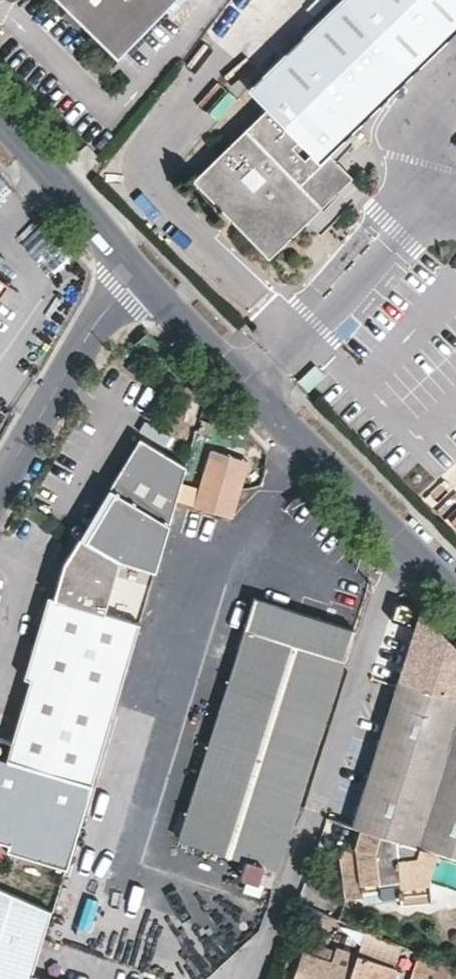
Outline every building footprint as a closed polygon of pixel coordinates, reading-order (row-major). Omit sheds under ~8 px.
[(117,58),(173,0),(58,0),(117,58)] [(267,108),(279,120),(219,179),(269,231),(294,208),(299,213),(314,199),(309,193),(330,173),(319,161),(328,153),(455,29),(455,0),(338,0),(248,87),(267,108)] [(279,120),(267,108),(194,179),(269,257),(352,176),(328,153),(319,161),(330,173),(309,193),(314,199),(299,213),(294,208),(269,231),(219,179),(279,120)] [(86,145),(79,152),(90,162),(97,155),(86,145)] [(9,283),(0,277),(0,297),(9,283)] [(211,424),(199,420),(196,432),(207,435),(211,424)] [(150,584),(184,471),(134,442),(103,493),(109,497),(80,544),(75,541),(59,567),(100,591),(116,564),(150,584)] [(247,461),(211,450),(194,505),(232,516),(247,461)] [(103,493),(75,541),(80,544),(109,497),(103,493)] [(100,591),(59,567),(49,602),(43,601),(20,681),(26,683),(112,709),(150,584),(116,564),(100,591)] [(273,887),(354,628),(254,599),(229,680),(212,736),(179,841),(245,862),(241,877),(273,887)] [(361,830),(437,854),(455,859),(455,726),(455,723),(455,644),(419,609),(398,601),(391,620),(415,628),(398,681),(351,827),(361,830)] [(112,709),(26,683),(8,743),(2,763),(88,789),(112,709)] [(2,763),(8,743),(0,741),(0,763),(2,763)] [(0,763),(0,846),(4,847),(3,854),(63,872),(88,789),(2,763),(0,763)] [(437,854),(361,830),(355,849),(339,852),(346,897),(361,895),(379,892),(381,900),(401,898),(402,905),(430,902),(428,881),(437,854)] [(379,892),(361,895),(362,904),(381,900),(379,892)] [(32,975),(43,939),(49,916),(0,896),(0,978),(31,978),(32,975)] [(335,948),(333,954),(305,944),(303,952),(293,978),(392,978),(396,969),(357,956),(335,948)] [(418,953),(409,978),(430,978),(433,978),(455,978),(455,968),(418,953)]
